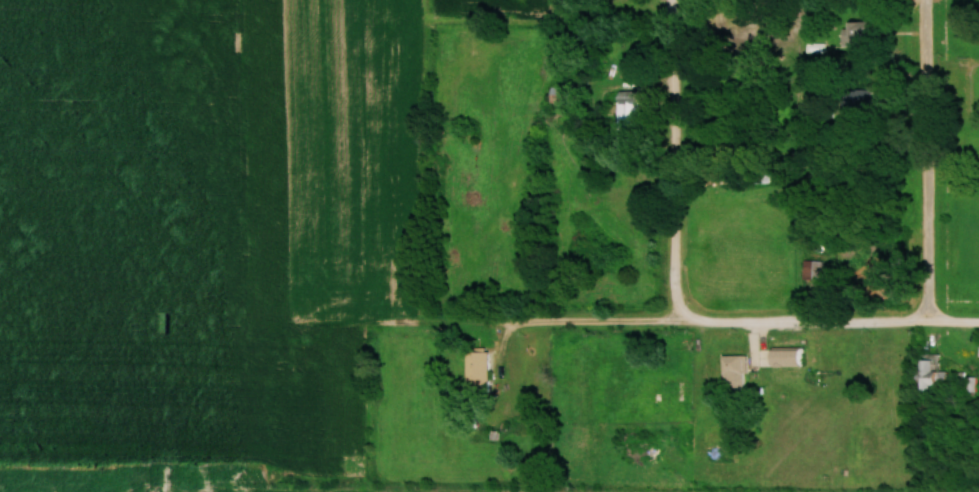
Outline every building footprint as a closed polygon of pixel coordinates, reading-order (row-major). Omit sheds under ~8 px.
[(841,44),(865,44),(865,21),(841,21),(841,44)] [(822,52),(822,44),(808,44),(808,52),(822,52)] [(637,129),(637,89),(616,89),(616,129),(637,129)] [(820,280),(820,260),(802,260),(802,280),(820,280)] [(769,349),(769,368),(799,368),(799,349),(769,349)] [(486,350),(463,350),(463,384),(486,384),(486,350)] [(918,354),(917,389),(945,390),(946,371),(936,371),(936,354),(918,354)] [(720,356),(720,389),(743,389),(743,356),(720,356)]
